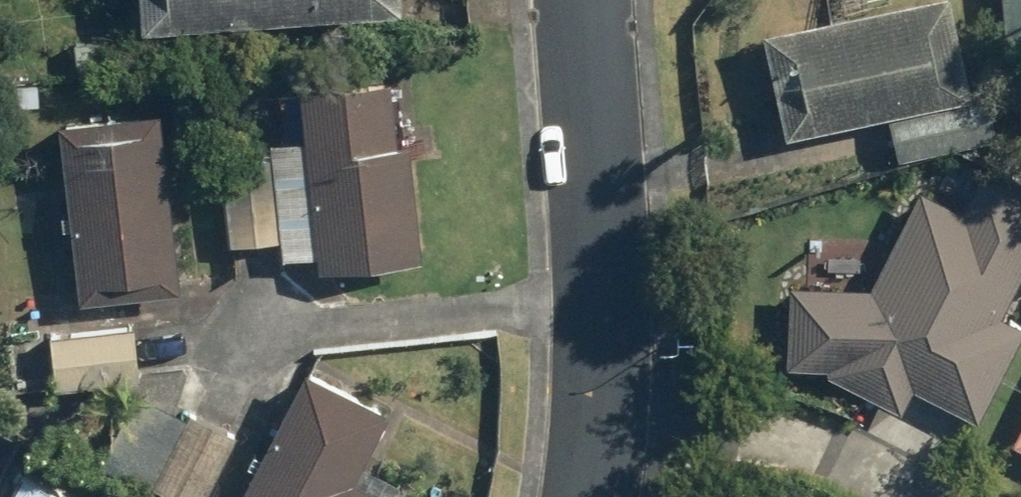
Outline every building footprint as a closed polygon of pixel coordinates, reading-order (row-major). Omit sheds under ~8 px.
[(133,29),(118,30),(120,60),(364,43),(361,12),(402,9),(401,0),(131,0),(133,29)] [(757,30),(779,137),(887,115),(896,156),(995,136),(986,93),(965,97),(946,0),(902,0),(757,30)] [(1003,35),(1020,34),(1020,0),(1001,0),(1003,35)] [(313,261),(314,270),(421,263),(413,143),(395,145),(391,83),(297,89),(301,143),(269,145),(272,186),(223,189),(227,246),(276,243),(277,264),(313,261)] [(160,112),(52,125),(74,303),(68,304),(72,333),(46,337),(53,394),(141,383),(133,325),(112,328),(109,303),(182,294),(160,112)] [(829,287),(786,284),(782,365),(831,368),(828,374),(900,410),(910,389),(980,422),(1020,334),(1020,226),(958,197),(950,215),(916,198),(883,265),(831,262),(829,287)] [(245,496),(388,496),(395,483),(364,468),(389,417),(305,374),(245,496)] [(1004,436),(1020,446),(1020,406),(1004,436)] [(174,496),(206,496),(235,439),(185,414),(150,486),(174,496)] [(23,476),(12,496),(63,496),(23,476)]
